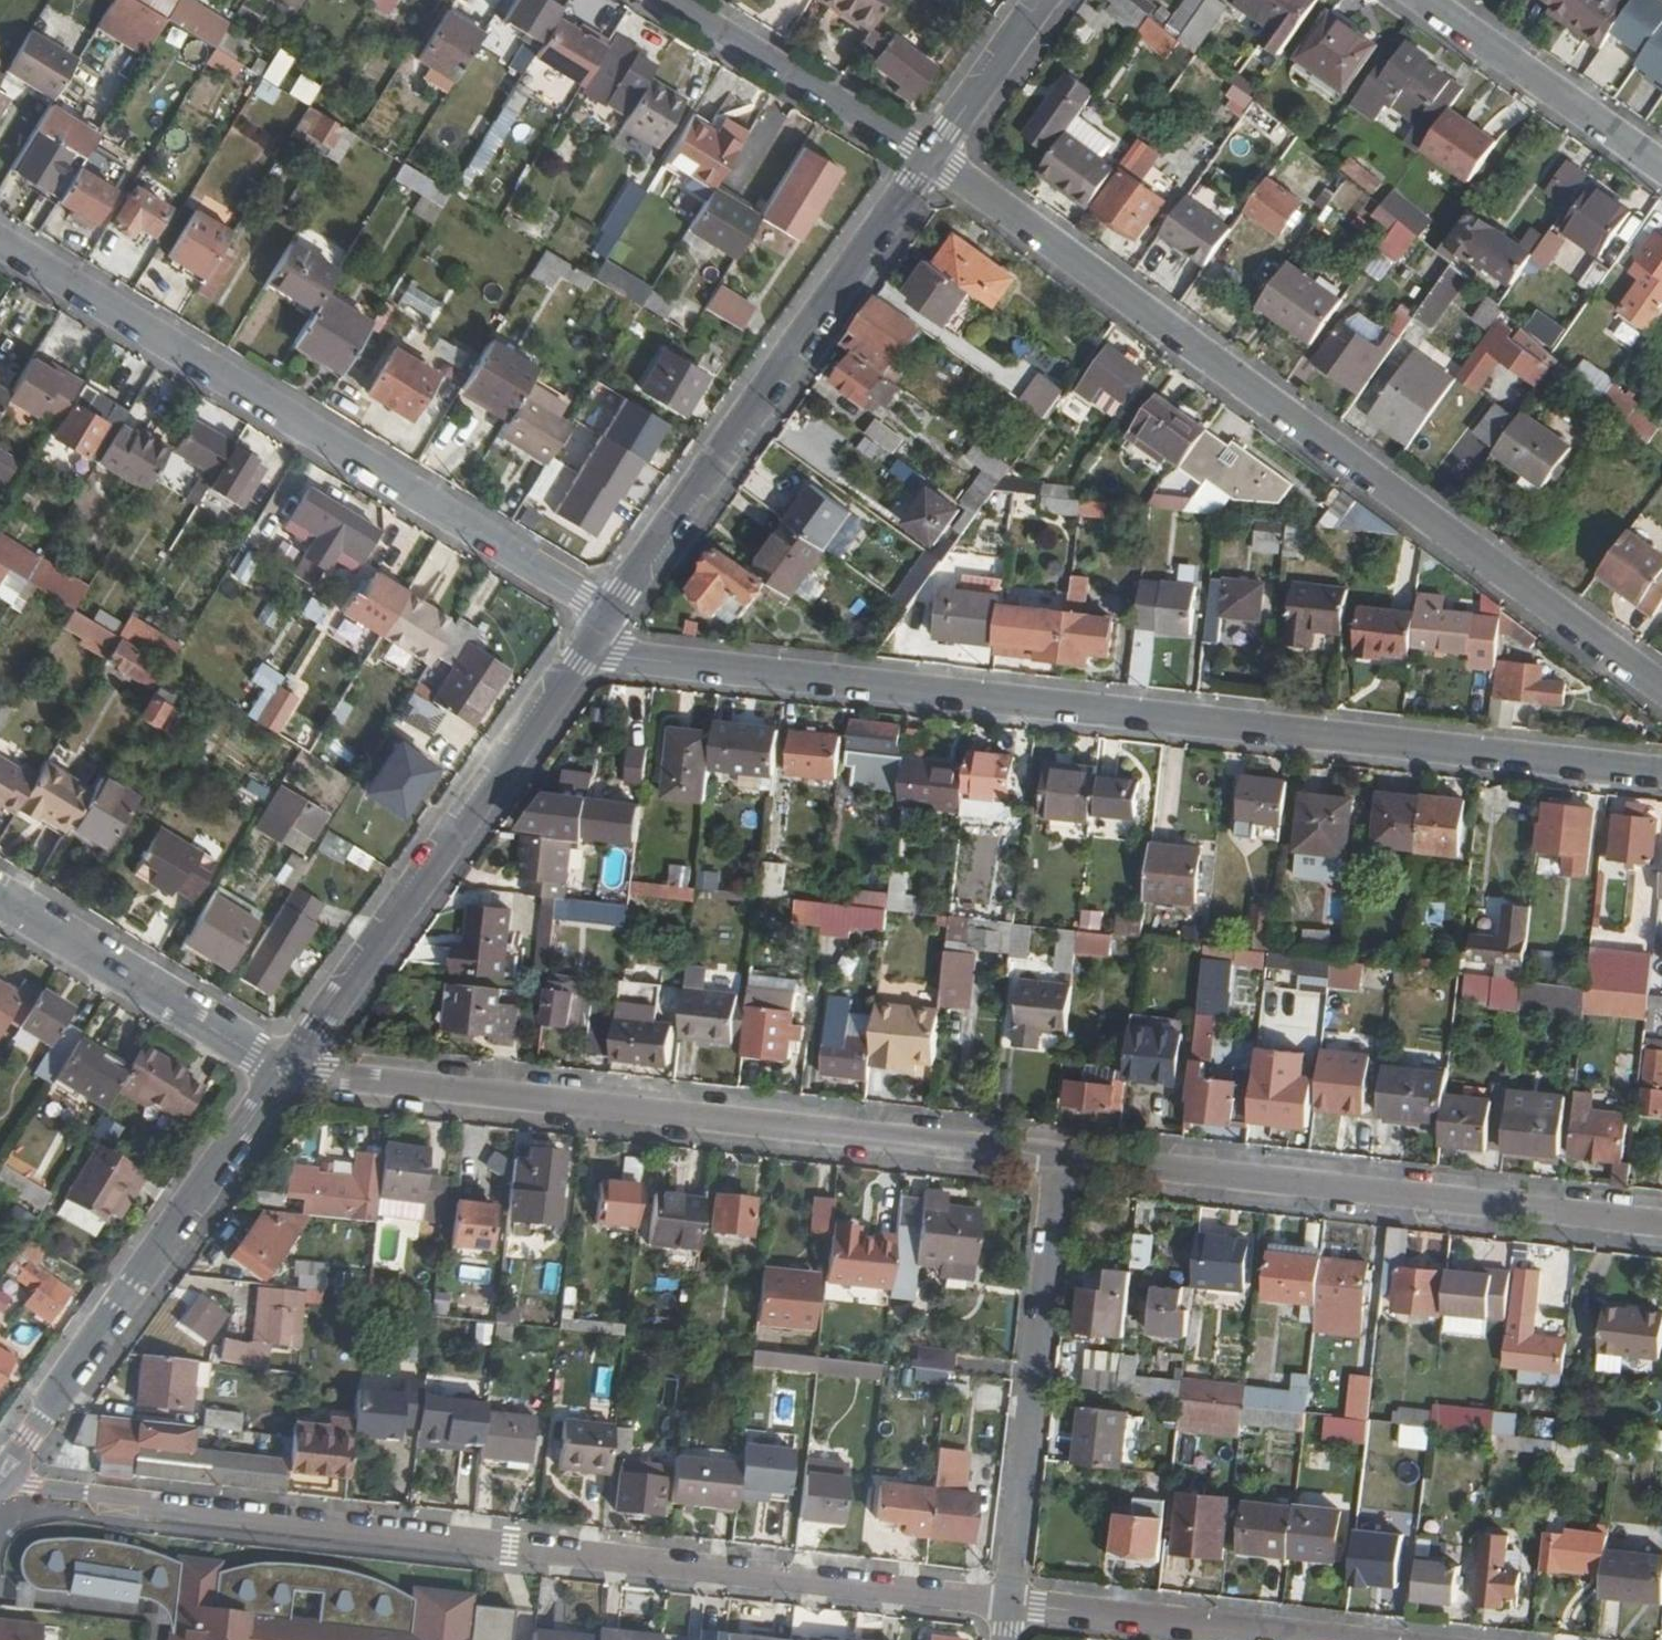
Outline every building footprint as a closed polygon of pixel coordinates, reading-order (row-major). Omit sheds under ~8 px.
[(156,38),(167,19),(136,0),(115,0),(113,3),(109,9),(156,38)] [(371,4),(387,14),(396,0),(374,0),(371,4)] [(499,21),(533,41),(529,48),(524,45),(508,72),(520,80),(534,57),(540,46),(536,44),(559,8),(545,0),(513,0),(499,21)] [(868,33),(888,0),(814,0),(868,33)] [(951,12),(960,0),(935,0),(951,12)] [(1136,37),(1138,35),(1151,16),(1130,0),(1106,0),(1112,5),(1106,13),(1136,37)] [(1168,31),(1179,39),(1205,3),(1207,0),(1185,0),(1164,28),(1168,31)] [(1273,29),(1294,0),(1234,0),(1233,1),(1273,29)] [(1273,29),(1263,43),(1282,56),(1322,0),(1294,0),(1273,29)] [(1600,50),(1628,10),(1615,0),(1558,0),(1555,4),(1549,14),(1600,50)] [(1205,3),(1179,39),(1181,42),(1193,51),(1220,14),(1205,3)] [(174,21),(211,44),(217,32),(181,9),(174,21)] [(443,14),(415,62),(451,84),(479,37),(443,14)] [(1546,17),(1598,54),(1600,50),(1549,14),(1546,17)] [(1164,28),(1151,16),(1138,35),(1154,48),(1168,31),(1164,28)] [(1330,16),(1300,57),(1345,88),(1374,48),(1330,16)] [(581,85),(607,42),(592,33),(589,39),(577,31),(557,19),(540,46),(534,57),(581,85)] [(592,33),(581,26),(577,31),(589,39),(592,33)] [(1179,39),(1168,31),(1154,48),(1167,60),(1181,42),(1179,39)] [(32,32),(7,73),(53,101),(78,59),(32,32)] [(872,56),(867,65),(911,92),(928,66),(885,40),(884,40),(877,35),(874,41),(866,37),(859,48),(872,56)] [(597,66),(582,92),(604,106),(606,102),(625,113),(653,67),(639,59),(635,56),(638,51),(614,36),(597,66)] [(1384,63),(1353,105),(1382,126),(1395,109),(1419,125),(1408,140),(1422,150),(1466,89),(1454,80),(1429,63),(1431,60),(1410,44),(1393,69),(1384,63)] [(277,46),(263,77),(280,84),(294,54),(277,46)] [(208,61),(232,76),(239,63),(215,49),(208,61)] [(1294,65),(1339,97),(1345,88),(1300,57),(1294,65)] [(288,93),(310,103),(320,82),(298,72),(288,93)] [(1242,116),(1261,88),(1242,74),(1222,103),(1242,116)] [(1066,76),(1051,96),(1055,100),(1070,78),(1066,76)] [(1051,96),(1029,127),(1038,133),(1030,143),(1051,158),(1068,133),(1079,117),(1094,96),(1070,78),(1055,100),(1051,96)] [(271,102),(278,87),(261,80),(254,95),(271,102)] [(648,80),(621,125),(657,147),(683,102),(648,80)] [(10,99),(0,93),(0,115),(10,99)] [(1449,126),(1455,129),(1450,134),(1474,151),(1486,133),(1475,125),(1488,106),(1475,97),(1471,105),(1466,101),(1449,126)] [(50,106),(11,170),(59,200),(77,170),(88,151),(98,135),(50,106)] [(298,127),(331,148),(325,157),(336,164),(355,132),(311,106),(298,127)] [(502,109),(482,144),(492,151),(513,116),(502,109)] [(1079,117),(1068,133),(1104,159),(1116,143),(1079,117)] [(664,160),(712,189),(739,145),(716,131),(715,133),(710,130),(690,118),(664,160)] [(723,119),(716,131),(739,145),(746,132),(723,119)] [(184,152),(191,131),(171,125),(164,146),(184,152)] [(1029,127),(1022,138),(1030,143),(1038,133),(1029,127)] [(1051,158),(1039,175),(1064,191),(1065,188),(1080,197),(1091,205),(1117,168),(1106,161),(1068,133),(1051,158)] [(1298,137),(1268,179),(1279,186),(1301,156),(1335,182),(1322,199),(1330,206),(1349,179),(1328,162),(1318,154),(1298,137)] [(1141,147),(1097,209),(1138,239),(1167,200),(1141,181),(1157,159),(1141,147)] [(59,200),(57,203),(94,224),(124,172),(88,151),(77,170),(59,200)] [(840,173),(803,151),(759,220),(797,243),(840,173)] [(1342,169),(1373,194),(1382,181),(1352,156),(1342,169)] [(398,174),(445,203),(453,192),(404,163),(398,174)] [(1571,167),(1553,193),(1571,206),(1589,180),(1571,167)] [(1382,181),(1373,194),(1371,197),(1383,207),(1392,194),(1398,185),(1386,177),(1382,181)] [(1268,179),(1246,209),(1280,234),(1286,226),(1296,213),(1303,203),(1279,186),(1268,179)] [(626,181),(596,229),(616,241),(645,193),(626,181)] [(1595,186),(1564,229),(1603,257),(1633,213),(1595,186)] [(1064,191),(1078,201),(1080,197),(1065,188),(1064,191)] [(133,190),(112,224),(132,235),(138,225),(154,235),(169,210),(133,190)] [(711,191),(686,232),(734,261),(759,220),(711,191)] [(1383,207),(1400,221),(1416,234),(1418,236),(1428,223),(1392,194),(1383,207)] [(1187,197),(1160,233),(1206,266),(1220,246),(1232,229),(1187,197)] [(1468,209),(1437,252),(1453,265),(1467,277),(1501,304),(1535,256),(1468,209)] [(197,212),(170,257),(205,278),(232,233),(197,212)] [(1296,213),(1286,226),(1292,230),(1301,216),(1296,213)] [(1400,221),(1378,251),(1395,263),(1416,234),(1400,221)] [(1546,240),(1538,251),(1549,260),(1564,239),(1552,231),(1546,240)] [(1534,232),(1526,243),(1538,251),(1546,240),(1534,232)] [(1632,277),(1641,283),(1621,312),(1650,332),(1661,315),(1661,237),(1655,232),(1636,259),(1641,263),(1632,277)] [(936,267),(972,294),(994,310),(1014,280),(957,238),(936,267)] [(292,243),(269,281),(315,309),(324,294),(338,271),(292,243)] [(1220,246),(1206,266),(1201,272),(1215,282),(1234,255),(1220,246)] [(539,260),(561,274),(569,261),(547,248),(546,248),(539,260)] [(1595,291),(1610,268),(1597,259),(1582,282),(1595,291)] [(561,274),(587,290),(595,277),(569,261),(561,274)] [(908,293),(933,310),(928,317),(947,330),(972,294),(936,267),(930,263),(908,293)] [(1288,264),(1258,307),(1286,328),(1290,322),(1315,341),(1342,303),(1288,264)] [(1453,265),(1419,312),(1435,323),(1467,277),(1453,265)] [(585,293),(618,314),(628,298),(595,277),(587,290),(585,293)] [(428,317),(438,299),(408,282),(397,300),(428,317)] [(706,307),(741,329),(751,314),(716,292),(706,307)] [(315,309),(295,343),(343,372),(372,324),(324,294),(315,309)] [(851,333),(897,365),(922,330),(877,297),(851,333)] [(1405,332),(1415,310),(1399,302),(1389,325),(1405,332)] [(1527,326),(1555,346),(1569,327),(1541,307),(1527,326)] [(1483,342),(1463,369),(1459,375),(1479,388),(1502,355),(1538,380),(1549,363),(1515,340),(1507,335),(1514,325),(1501,316),(1483,342)] [(1614,334),(1632,348),(1644,334),(1625,319),(1614,334)] [(1553,353),(1524,326),(1515,340),(1549,363),(1547,366),(1553,371),(1561,360),(1553,353)] [(1339,329),(1316,361),(1361,394),(1384,361),(1339,329)] [(855,354),(886,377),(897,385),(906,371),(897,365),(851,333),(843,346),(855,354)] [(491,340),(462,387),(510,417),(522,396),(539,369),(491,340)] [(1089,376),(1126,402),(1144,376),(1108,349),(1089,376)] [(393,351),(366,394),(409,420),(436,377),(393,351)] [(666,352),(640,391),(682,417),(706,378),(666,352)] [(1404,371),(1372,415),(1410,444),(1442,399),(1455,380),(1417,353),(1404,371)] [(835,384),(871,409),(876,412),(882,404),(877,400),(872,397),(886,377),(855,354),(835,384)] [(32,359),(9,396),(7,399),(37,417),(41,410),(59,422),(83,382),(65,371),(62,377),(47,368),(32,359)] [(47,368),(62,377),(65,371),(51,362),(47,368)] [(1582,380),(1602,399),(1614,383),(1591,367),(1582,380)] [(1041,373),(1020,401),(1044,419),(1064,390),(1041,373)] [(563,441),(540,479),(559,491),(564,483),(577,491),(604,449),(583,436),(575,447),(570,443),(583,428),(589,432),(596,420),(609,428),(627,399),(597,380),(570,425),(561,440),(563,441)] [(85,387),(83,390),(92,395),(94,393),(85,387)] [(7,399),(9,396),(0,390),(0,411),(7,399)] [(73,405),(53,437),(97,464),(99,462),(117,432),(128,413),(94,393),(92,395),(83,390),(73,405)] [(501,431),(549,460),(561,440),(570,425),(522,396),(510,417),(501,431)] [(1156,400),(1127,439),(1163,464),(1166,459),(1178,468),(1206,432),(1178,413),(1177,414),(1156,400)] [(1499,404),(1478,433),(1494,444),(1515,415),(1499,404)] [(1522,414),(1495,452),(1544,488),(1549,480),(1556,485),(1567,469),(1562,464),(1572,450),(1522,414)] [(196,422),(176,453),(207,472),(189,500),(196,505),(224,459),(227,461),(235,446),(196,422)] [(904,442),(877,422),(868,436),(895,455),(904,442)] [(117,432),(99,462),(146,490),(171,450),(137,429),(134,434),(121,426),(117,432)] [(1229,450),(1206,432),(1178,468),(1178,469),(1203,486),(1206,482),(1235,502),(1280,507),(1293,488),(1233,444),(1229,450)] [(969,456),(986,469),(962,504),(976,514),(992,491),(1001,479),(1010,466),(978,444),(969,456)] [(20,457),(0,446),(0,492),(20,457)] [(240,449),(213,492),(240,508),(263,471),(255,467),(258,461),(240,449)] [(917,487),(925,470),(901,459),(892,476),(917,487)] [(790,475),(767,508),(784,520),(787,523),(798,508),(811,517),(824,499),(790,475)] [(1001,479),(992,491),(1011,493),(1068,499),(1076,488),(1001,479)] [(310,489),(285,529),(311,545),(294,572),(314,585),(324,568),(327,571),(334,560),(351,569),(360,554),(364,556),(378,531),(310,489)] [(933,490),(910,525),(939,545),(962,510),(933,490)] [(1341,492),(1316,527),(1335,529),(1355,501),(1341,492)] [(1080,501),(1079,515),(1102,517),(1103,503),(1080,501)] [(784,520),(749,568),(755,573),(789,524),(787,523),(784,520)] [(789,524),(755,573),(766,581),(791,598),(825,550),(789,524)] [(1257,527),(1254,553),(1279,556),(1282,530),(1257,527)] [(1601,572),(1642,601),(1638,606),(1653,617),(1661,604),(1661,556),(1629,533),(1601,572)] [(25,582),(32,570),(34,567),(0,546),(0,567),(25,582)] [(245,583),(261,555),(247,547),(231,575),(245,583)] [(911,607),(944,561),(927,549),(894,595),(911,607)] [(693,592),(716,608),(719,604),(740,618),(759,591),(760,590),(762,590),(785,606),(791,598),(766,581),(762,586),(721,555),(693,592)] [(25,582),(72,610),(79,599),(32,570),(25,582)] [(1598,576),(1638,606),(1642,601),(1601,572),(1598,576)] [(1224,582),(1220,616),(1206,614),(1204,641),(1221,643),(1224,618),(1260,621),(1264,586),(1224,582)] [(1161,583),(1155,630),(1190,633),(1195,587),(1161,583)] [(1069,619),(1064,663),(1091,665),(1092,654),(1108,656),(1111,624),(1084,621),(1084,610),(1087,610),(1089,585),(1072,584),(1071,590),(1069,619)] [(1295,587),(1288,642),(1311,644),(1313,628),(1344,631),(1349,592),(1295,587)] [(940,590),(935,638),(996,644),(999,616),(1001,596),(940,590)] [(449,620),(408,594),(382,637),(429,666),(436,653),(454,626),(449,620)] [(1421,597),(1416,646),(1471,653),(1469,665),(1495,668),(1496,655),(1498,637),(1500,611),(1501,607),(1485,606),(1483,620),(1474,618),(1443,615),(1444,600),(1421,597)] [(1358,611),(1353,654),(1356,655),(1355,661),(1380,663),(1380,656),(1410,660),(1414,617),(1358,611)] [(1537,638),(1500,611),(1498,637),(1508,633),(1529,648),(1537,638)] [(454,626),(436,653),(466,673),(441,711),(470,729),(509,672),(475,649),(486,632),(460,615),(454,626)] [(999,616),(996,644),(1039,649),(1038,660),(1064,663),(1069,619),(1026,615),(1025,619),(999,616)] [(107,660),(143,681),(153,665),(146,661),(149,656),(120,639),(107,660)] [(262,664),(238,704),(262,718),(286,679),(262,664)] [(1495,698),(1503,699),(1540,703),(1565,706),(1567,685),(1542,683),(1543,668),(1507,665),(1499,664),(1495,698)] [(167,675),(142,718),(170,735),(196,693),(167,675)] [(420,680),(412,693),(431,704),(439,692),(420,680)] [(9,713),(0,707),(0,728),(9,713)] [(855,724),(852,755),(871,757),(896,760),(900,729),(855,724)] [(896,760),(871,757),(870,765),(895,767),(894,775),(903,775),(905,761),(908,730),(900,729),(896,760)] [(665,730),(661,764),(669,765),(673,732),(665,730)] [(673,732),(669,765),(667,787),(709,791),(714,747),(715,735),(673,732)] [(795,733),(790,777),(839,782),(844,739),(795,733)] [(325,754),(352,765),(358,750),(331,739),(325,754)] [(391,744),(360,793),(398,816),(429,767),(391,744)] [(714,747),(709,791),(773,798),(778,754),(714,747)] [(649,752),(631,750),(627,784),(645,786),(649,752)] [(972,756),(969,773),(967,798),(1012,803),(1017,760),(972,756)] [(14,813),(17,808),(38,774),(22,765),(19,769),(0,758),(0,804),(14,813)] [(93,789),(46,761),(38,774),(17,808),(36,819),(38,814),(67,832),(71,824),(88,797),(93,789)] [(903,775),(900,803),(965,811),(967,798),(969,773),(951,771),(951,767),(905,761),(903,775)] [(1047,767),(1041,814),(1092,820),(1093,812),(1097,779),(1097,770),(1075,767),(1074,771),(1047,767)] [(88,797),(71,824),(108,847),(137,797),(102,775),(93,789),(88,797)] [(565,800),(590,802),(595,778),(568,775),(565,800)] [(1097,779),(1093,812),(1138,818),(1141,784),(1097,779)] [(1247,779),(1240,838),(1260,840),(1262,825),(1285,827),(1290,784),(1247,779)] [(264,808),(309,835),(322,815),(277,787),(264,808)] [(1386,797),(1381,846),(1421,850),(1426,801),(1386,797)] [(546,798),(521,830),(586,837),(590,802),(565,800),(546,798)] [(967,798),(965,811),(964,817),(1010,822),(1012,803),(967,798)] [(1426,801),(1421,850),(1420,855),(1461,858),(1467,803),(1426,799),(1426,801)] [(1302,802),(1295,861),(1327,864),(1328,858),(1347,860),(1353,803),(1333,801),(1332,805),(1302,802)] [(590,802),(586,837),(638,843),(643,809),(590,802)] [(1541,828),(1539,852),(1569,855),(1567,875),(1587,878),(1590,857),(1595,813),(1549,808),(1547,828),(1541,828)] [(1092,820),(1092,822),(1137,827),(1138,818),(1093,812),(1092,820)] [(1617,819),(1613,861),(1652,864),(1657,823),(1617,819)] [(141,859),(133,872),(171,895),(175,888),(194,899),(216,863),(160,827),(146,851),(143,849),(138,856),(141,859)] [(522,837),(518,880),(528,881),(527,896),(545,897),(557,898),(566,900),(572,842),(522,837)] [(297,838),(291,848),(297,852),(303,842),(297,838)] [(1154,843),(1148,899),(1195,904),(1200,857),(1177,854),(1178,846),(1154,843)] [(353,845),(344,858),(366,871),(374,859),(353,845)] [(671,864),(670,882),(634,881),(634,897),(692,899),(693,865),(671,864)] [(766,864),(762,898),(778,900),(781,866),(766,864)] [(700,868),(695,889),(718,894),(723,873),(700,868)] [(892,875),(889,912),(905,914),(909,877),(892,875)] [(294,886),(238,974),(267,991),(291,954),(293,955),(315,921),(309,918),(319,901),(294,886)] [(211,896),(184,941),(229,969),(257,924),(211,896)] [(545,897),(542,928),(554,929),(555,912),(557,898),(545,897)] [(630,919),(632,905),(566,900),(557,898),(555,912),(630,919)] [(474,903),(469,946),(457,944),(454,968),(504,974),(510,908),(474,903)] [(823,919),(887,926),(889,912),(825,905),(823,919)] [(1508,907),(1505,941),(1477,937),(1475,960),(1526,966),(1532,909),(1508,907)] [(1259,908),(1256,933),(1261,933),(1274,934),(1276,910),(1259,908)] [(1080,927),(1103,927),(1103,909),(1080,909),(1080,927)] [(1142,934),(1143,917),(1117,916),(1116,933),(1142,934)] [(953,920),(944,1007),(972,1010),(979,950),(1014,954),(1017,927),(953,920)] [(1017,927),(1014,954),(1013,960),(1030,962),(1034,929),(1017,927)] [(542,928),(538,972),(549,973),(554,929),(542,928)] [(1074,972),(1077,931),(1060,929),(1057,970),(1074,972)] [(1261,933),(1259,954),(1271,955),(1274,934),(1261,933)] [(1115,938),(1080,934),(1078,955),(1113,959),(1115,938)] [(1592,953),(1588,990),(1651,997),(1656,960),(1592,953)] [(1271,955),(1270,969),(1296,972),(1297,958),(1271,955)] [(1335,962),(1333,976),(1396,982),(1397,969),(1351,964),(1335,962)] [(755,1009),(749,1055),(791,1060),(793,1038),(803,1040),(805,1026),(795,1025),(801,976),(754,971),(751,997),(750,1008),(755,1009)] [(549,975),(544,1021),(571,1024),(575,994),(573,993),(574,978),(549,975)] [(10,1021),(20,1027),(42,992),(22,980),(14,992),(0,983),(0,1036),(10,1021)] [(1028,981),(1021,1041),(1041,1043),(1042,1032),(1069,1036),(1074,987),(1028,981)] [(1523,983),(1522,1000),(1529,1001),(1586,1007),(1588,990),(1523,983)] [(450,984),(445,1032),(453,1032),(458,984),(450,984)] [(458,984),(453,1032),(495,1037),(495,1039),(515,1041),(519,1006),(500,1004),(502,990),(458,984)] [(687,989),(681,1037),(737,1044),(742,996),(687,989)] [(1202,989),(1193,1073),(1206,1074),(1213,1014),(1223,1015),(1226,991),(1202,989)] [(1588,990),(1586,1007),(1631,1013),(1649,1015),(1651,997),(1588,990)] [(42,992),(20,1027),(20,1028),(68,1059),(79,1042),(83,1034),(67,1024),(74,1013),(42,992)] [(751,997),(742,996),(737,1044),(745,1045),(750,1008),(751,997)] [(828,1036),(824,1076),(870,1081),(871,1077),(872,1066),(874,1041),(849,1039),(854,1001),(832,999),(828,1036)] [(1522,1000),(1521,1013),(1528,1013),(1529,1001),(1522,1000)] [(874,1041),(872,1066),(917,1072),(918,1064),(936,1066),(942,1011),(878,1004),(874,1041)] [(593,1049),(615,1052),(619,1020),(620,1013),(597,1011),(593,1049)] [(1631,1013),(1627,1039),(1646,1041),(1649,1015),(1631,1013)] [(615,1052),(615,1057),(673,1064),(677,1026),(619,1020),(615,1052)] [(1133,1028),(1128,1078),(1177,1083),(1182,1034),(1133,1028)] [(1643,1114),(1661,1116),(1661,1035),(1652,1034),(1643,1114)] [(68,1059),(55,1080),(105,1111),(118,1088),(128,1072),(79,1042),(68,1059)] [(128,1072),(118,1088),(147,1105),(149,1103),(183,1125),(204,1092),(184,1079),(186,1075),(143,1048),(128,1072)] [(1335,1051),(1331,1083),(1365,1087),(1368,1055),(1335,1051)] [(1087,1063),(1086,1080),(1115,1084),(1116,1076),(1117,1067),(1087,1063)] [(1386,1068),(1381,1114),(1445,1120),(1448,1096),(1451,1074),(1386,1068)] [(1258,1074),(1253,1120),(1310,1127),(1315,1080),(1258,1074)] [(1072,1079),(1069,1103),(1124,1110),(1128,1078),(1116,1076),(1115,1084),(1086,1080),(1072,1079)] [(1197,1079),(1193,1119),(1235,1123),(1239,1083),(1197,1079)] [(1580,1092),(1572,1156),(1615,1161),(1624,1162),(1629,1114),(1592,1110),(1594,1093),(1580,1092)] [(1445,1120),(1443,1144),(1504,1151),(1505,1149),(1510,1103),(1448,1096),(1445,1120)] [(1510,1103),(1505,1149),(1542,1154),(1541,1162),(1557,1164),(1557,1155),(1561,1155),(1564,1127),(1559,1127),(1561,1114),(1533,1111),(1534,1102),(1510,1100),(1510,1103)] [(109,1142),(118,1124),(104,1117),(94,1134),(109,1142)] [(383,1158),(379,1199),(422,1203),(421,1216),(442,1219),(447,1182),(425,1180),(429,1150),(384,1145),(383,1158)] [(89,1162),(64,1203),(102,1226),(126,1186),(134,1191),(144,1175),(98,1148),(89,1162)] [(1504,1151),(1504,1158),(1541,1162),(1542,1154),(1505,1149),(1504,1151)] [(513,1159),(507,1221),(555,1226),(563,1155),(529,1151),(528,1161),(513,1159)] [(304,1196),(302,1214),(376,1223),(379,1199),(383,1158),(355,1155),(352,1180),(313,1176),(313,1171),(288,1168),(285,1194),(304,1196)] [(1615,1161),(1613,1185),(1629,1186),(1632,1163),(1624,1162),(1615,1161)] [(0,1181),(0,1190),(42,1210),(52,1190),(6,1168),(0,1181)] [(601,1184),(596,1221),(636,1226),(640,1188),(601,1184)] [(280,1194),(251,1191),(250,1208),(264,1210),(278,1212),(280,1194)] [(897,1228),(896,1238),(890,1289),(889,1299),(910,1302),(915,1266),(937,1269),(972,1272),(979,1212),(946,1208),(947,1197),(923,1193),(919,1231),(897,1228)] [(653,1201),(648,1249),(698,1255),(704,1200),(682,1198),(681,1204),(653,1201)] [(715,1198),(711,1234),(749,1237),(753,1202),(715,1198)] [(922,1200),(900,1198),(897,1228),(919,1231),(922,1200)] [(834,1202),(815,1200),(811,1235),(830,1237),(834,1202)] [(457,1206),(452,1248),(489,1251),(494,1209),(457,1206)] [(264,1210),(229,1258),(260,1280),(310,1215),(278,1212),(264,1210)] [(830,1237),(826,1283),(890,1289),(896,1238),(874,1236),(873,1242),(862,1240),(863,1235),(863,1229),(834,1227),(833,1237),(830,1237)] [(1388,1228),(1380,1305),(1404,1307),(1404,1312),(1434,1315),(1439,1273),(1403,1269),(1408,1230),(1388,1228)] [(1135,1235),(1132,1270),(1141,1270),(1149,1265),(1152,1237),(1135,1235)] [(1197,1235),(1192,1285),(1242,1290),(1247,1241),(1197,1235)] [(1271,1254),(1266,1297),(1317,1302),(1322,1260),(1271,1254)] [(7,1270),(36,1292),(27,1304),(49,1321),(69,1294),(16,1255),(7,1270)] [(1322,1260),(1317,1302),(1317,1309),(1363,1314),(1368,1265),(1322,1260)] [(697,1262),(695,1285),(706,1286),(708,1264),(697,1262)] [(299,1263),(297,1278),(320,1279),(322,1266),(299,1263)] [(937,1269),(936,1278),(971,1282),(972,1272),(937,1269)] [(1503,1335),(1500,1362),(1563,1369),(1565,1347),(1566,1342),(1533,1338),(1541,1273),(1515,1270),(1507,1336),(1503,1335)] [(1448,1271),(1443,1314),(1505,1320),(1509,1274),(1492,1272),(1491,1276),(1473,1274),(1448,1271)] [(1082,1290),(1077,1333),(1076,1342),(1105,1344),(1107,1335),(1118,1336),(1124,1336),(1129,1295),(1131,1274),(1111,1272),(1109,1293),(1082,1290)] [(297,1278),(296,1289),(319,1291),(320,1279),(297,1278)] [(1154,1286),(1151,1318),(1152,1319),(1150,1334),(1187,1337),(1192,1289),(1154,1286)] [(304,1334),(308,1293),(264,1288),(258,1342),(293,1346),(295,1333),(304,1334)] [(760,1289),(755,1324),(776,1325),(804,1328),(815,1329),(817,1307),(801,1305),(802,1294),(760,1289)] [(202,1299),(184,1326),(207,1342),(226,1315),(202,1299)] [(1601,1351),(1661,1357),(1661,1351),(1661,1314),(1606,1308),(1601,1351)] [(366,1325),(362,1362),(416,1367),(420,1330),(366,1325)] [(776,1325),(774,1338),(803,1342),(804,1328),(776,1325)] [(1361,1331),(1357,1376),(1372,1378),(1377,1333),(1361,1331)] [(248,1344),(226,1339),(221,1361),(243,1364),(248,1344)] [(257,1346),(248,1344),(243,1364),(253,1365),(257,1346)] [(918,1346),(917,1367),(954,1369),(955,1348),(918,1346)] [(14,1360),(0,1352),(0,1380),(14,1360)] [(1122,1357),(1087,1353),(1085,1370),(1120,1374),(1122,1357)] [(145,1355),(139,1404),(190,1409),(195,1360),(145,1355)] [(1085,1370),(1083,1389),(1119,1392),(1120,1379),(1120,1374),(1085,1370)] [(1242,1407),(1244,1389),(1198,1384),(1199,1374),(1183,1372),(1182,1385),(1180,1399),(1242,1407)] [(1120,1379),(1119,1392),(1180,1399),(1182,1385),(1129,1380),(1120,1379)] [(1290,1395),(1244,1389),(1242,1407),(1305,1414),(1308,1392),(1291,1390),(1290,1395)] [(405,1394),(359,1390),(355,1423),(353,1438),(400,1443),(402,1426),(405,1399),(405,1394)] [(462,1447),(482,1449),(486,1414),(487,1401),(476,1400),(471,1393),(457,1392),(450,1398),(423,1394),(422,1401),(420,1428),(418,1442),(423,1450),(438,1451),(445,1446),(462,1447)] [(420,1428),(422,1401),(405,1399),(402,1426),(420,1428)] [(1180,1399),(1177,1427),(1239,1434),(1240,1424),(1242,1407),(1180,1399)] [(1242,1407),(1240,1424),(1303,1431),(1305,1414),(1242,1407)] [(1399,1408),(1397,1424),(1431,1427),(1432,1412),(1399,1408)] [(1080,1409),(1073,1465),(1121,1471),(1128,1415),(1080,1409)] [(482,1449),(480,1460),(531,1466),(537,1420),(486,1414),(482,1449)] [(86,1415),(73,1446),(99,1448),(104,1454),(101,1472),(134,1476),(137,1453),(145,1454),(147,1443),(189,1447),(192,1426),(86,1415)] [(297,1425),(296,1436),(353,1442),(353,1438),(355,1423),(329,1420),(328,1428),(297,1425)] [(565,1423),(560,1469),(609,1475),(614,1429),(565,1423)] [(296,1436),(290,1482),(330,1486),(331,1476),(350,1478),(353,1442),(296,1436)] [(137,1453),(134,1476),(286,1493),(290,1459),(189,1447),(147,1443),(145,1454),(137,1453)] [(445,1446),(438,1451),(462,1454),(462,1447),(445,1446)] [(740,1469),(737,1489),(789,1495),(793,1452),(742,1447),(740,1469)] [(933,1492),(928,1538),(970,1542),(975,1497),(952,1495),(955,1468),(963,1470),(966,1453),(938,1451),(933,1492)] [(676,1462),(672,1511),(734,1517),(737,1489),(740,1469),(676,1462)] [(806,1462),(801,1509),(800,1518),(840,1523),(846,1466),(806,1462)] [(620,1475),(616,1510),(660,1515),(665,1467),(645,1465),(644,1477),(620,1475)] [(881,1487),(877,1519),(905,1522),(904,1536),(928,1538),(933,1492),(881,1487)] [(1138,1497),(1137,1511),(1168,1514),(1170,1501),(1138,1497)] [(1248,1504),(1242,1557),(1289,1563),(1289,1557),(1294,1510),(1248,1504)] [(1294,1510),(1289,1557),(1336,1561),(1341,1512),(1295,1507),(1294,1510)] [(1178,1527),(1175,1550),(1221,1554),(1226,1514),(1184,1510),(1183,1528),(1178,1527)] [(1117,1515),(1111,1559),(1158,1564),(1162,1521),(1117,1515)] [(1368,1530),(1362,1584),(1383,1585),(1386,1563),(1407,1565),(1411,1535),(1368,1530)] [(1583,1537),(1545,1533),(1541,1570),(1562,1572),(1562,1567),(1588,1569),(1588,1574),(1604,1576),(1607,1552),(1609,1535),(1584,1533),(1583,1537)] [(1488,1535),(1479,1606),(1502,1608),(1503,1595),(1519,1597),(1522,1572),(1506,1571),(1511,1537),(1488,1535)] [(171,1639),(469,1639),(474,1600),(413,1593),(412,1602),(397,1592),(363,1576),(331,1568),(307,1564),(277,1563),(250,1566),(216,1573),(217,1564),(179,1559),(178,1569),(166,1561),(142,1551),(118,1545),(90,1542),(68,1541),(43,1543),(35,1546),(27,1551),(22,1559),(21,1568),(22,1578),(27,1584),(35,1590),(44,1593),(142,1598),(153,1605),(163,1613),(169,1623),(171,1634),(171,1639)] [(1421,1564),(1417,1599),(1458,1603),(1462,1568),(1444,1566),(1447,1544),(1418,1541),(1416,1563),(1421,1564)] [(1602,1596),(1661,1603),(1661,1558),(1607,1552),(1604,1576),(1602,1596)] [(1400,1570),(1397,1594),(1413,1596),(1415,1572),(1400,1570)] [(474,1600),(469,1639),(511,1639),(515,1604),(474,1600)] [(42,1633),(0,1628),(0,1639),(41,1639),(42,1633)]
